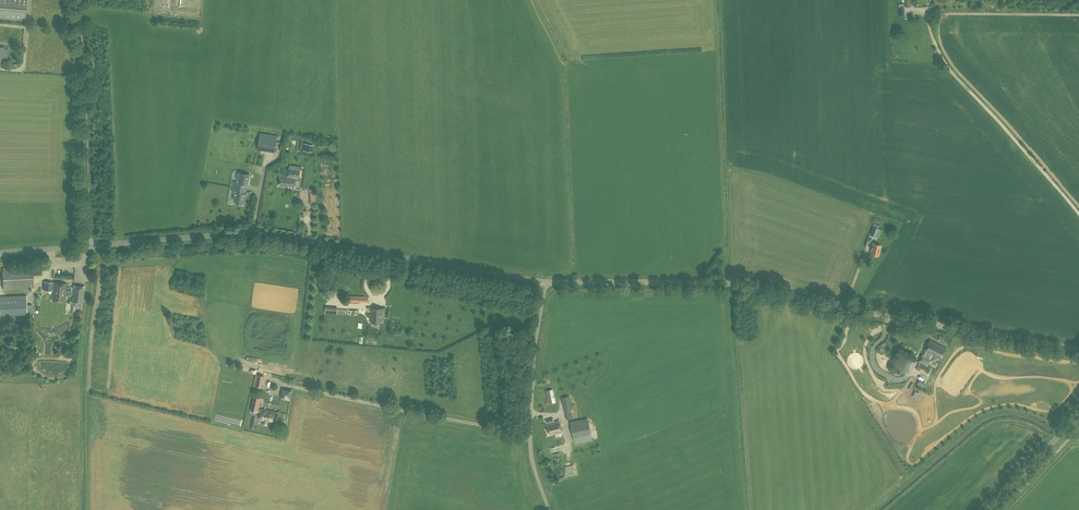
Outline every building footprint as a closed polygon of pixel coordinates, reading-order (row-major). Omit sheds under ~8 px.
[(25,20),(27,0),(0,0),(0,18),(25,20)] [(263,140),(262,149),(261,149),(261,150),(275,152),(277,136),(260,133),(259,140),(263,140)] [(279,186),(295,188),(296,181),(299,182),(300,178),(299,178),(300,170),(295,169),(296,168),(291,168),(291,169),(289,168),(288,176),(280,175),(279,186)] [(234,187),(245,189),(246,185),(248,185),(250,176),(238,174),(237,183),(235,183),(234,187)] [(245,193),(245,189),(234,187),(233,192),(235,192),(233,201),(245,203),(247,194),(245,193)] [(870,234),(879,238),(882,229),(879,228),(880,225),(874,223),(873,226),(872,229),(870,234)] [(871,254),(879,256),(879,255),(880,255),(880,252),(879,252),(881,245),(873,243),(871,251),(872,251),(871,254)] [(2,268),(3,289),(34,288),(33,275),(42,275),(42,266),(2,268)] [(72,302),(83,303),(85,287),(74,286),(73,292),(66,291),(67,284),(44,282),(43,290),(53,291),(52,300),(65,301),(66,295),(69,296),(69,295),(73,295),(72,302)] [(27,310),(26,296),(0,297),(0,311),(27,310)] [(371,322),(380,323),(380,318),(383,318),(383,308),(371,307),(371,322)] [(919,362),(927,366),(933,355),(941,359),(946,348),(930,340),(925,351),(924,354),(923,353),(919,362)] [(894,367),(905,373),(913,359),(901,353),(894,367)] [(7,358),(10,365),(17,363),(14,356),(7,358)] [(261,387),(264,376),(257,374),(254,386),(261,387)] [(587,387),(580,388),(581,396),(588,395),(587,387)] [(565,391),(567,399),(573,397),(572,390),(565,391)] [(554,393),(542,396),(544,406),(556,403),(554,393)] [(261,412),(262,409),(259,408),(261,398),(253,396),(250,410),(258,412),(258,411),(261,412)] [(262,409),(261,412),(260,419),(264,420),(263,425),(268,426),(269,421),(272,422),(274,411),(262,409)] [(570,421),(576,442),(593,438),(588,416),(570,421)] [(546,419),(549,435),(562,433),(560,420),(553,422),(553,418),(546,419)] [(575,449),(576,456),(604,453),(603,445),(575,449)]
